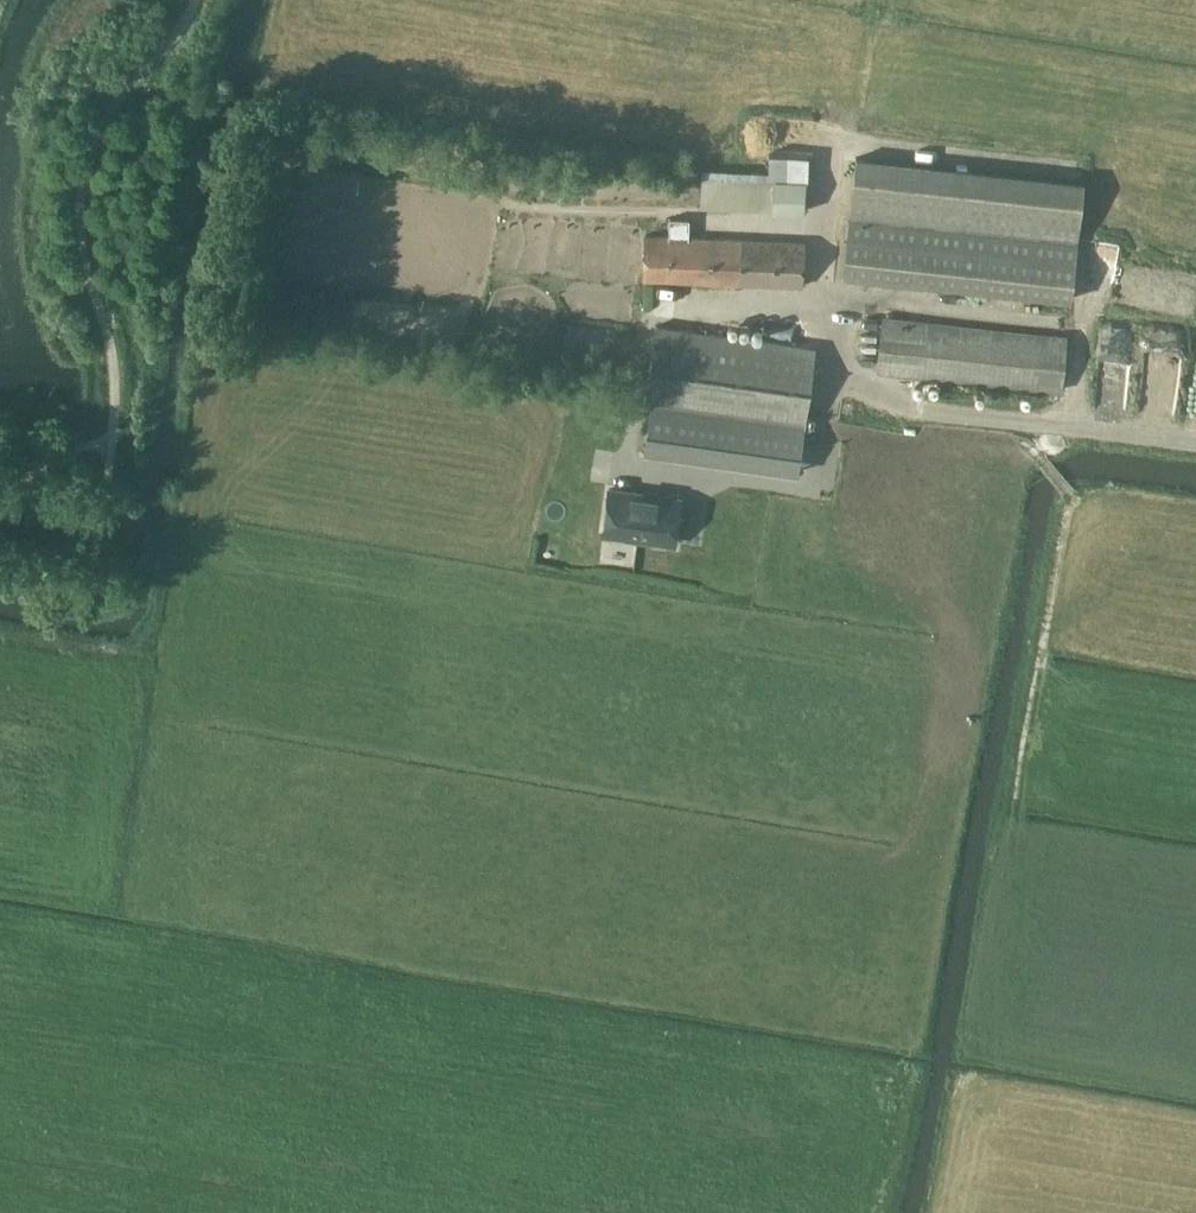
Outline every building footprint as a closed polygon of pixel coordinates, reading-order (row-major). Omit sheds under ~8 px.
[(703,170),(701,205),(803,210),(804,179),(807,179),(808,158),(770,156),(769,173),(703,170)] [(842,275),(1069,298),(1081,180),(855,157),(842,275)] [(646,235),(643,280),(801,286),(804,241),(688,237),(689,219),(669,218),(668,236),(646,235)] [(1065,336),(928,322),(882,317),(876,370),(1060,389),(1065,336)] [(814,348),(687,331),(660,327),(643,451),(795,472),(814,348)] [(610,539),(622,541),(624,538),(651,542),(652,545),(664,547),(666,544),(673,545),(679,499),(608,490),(602,535),(609,536),(610,539)]
